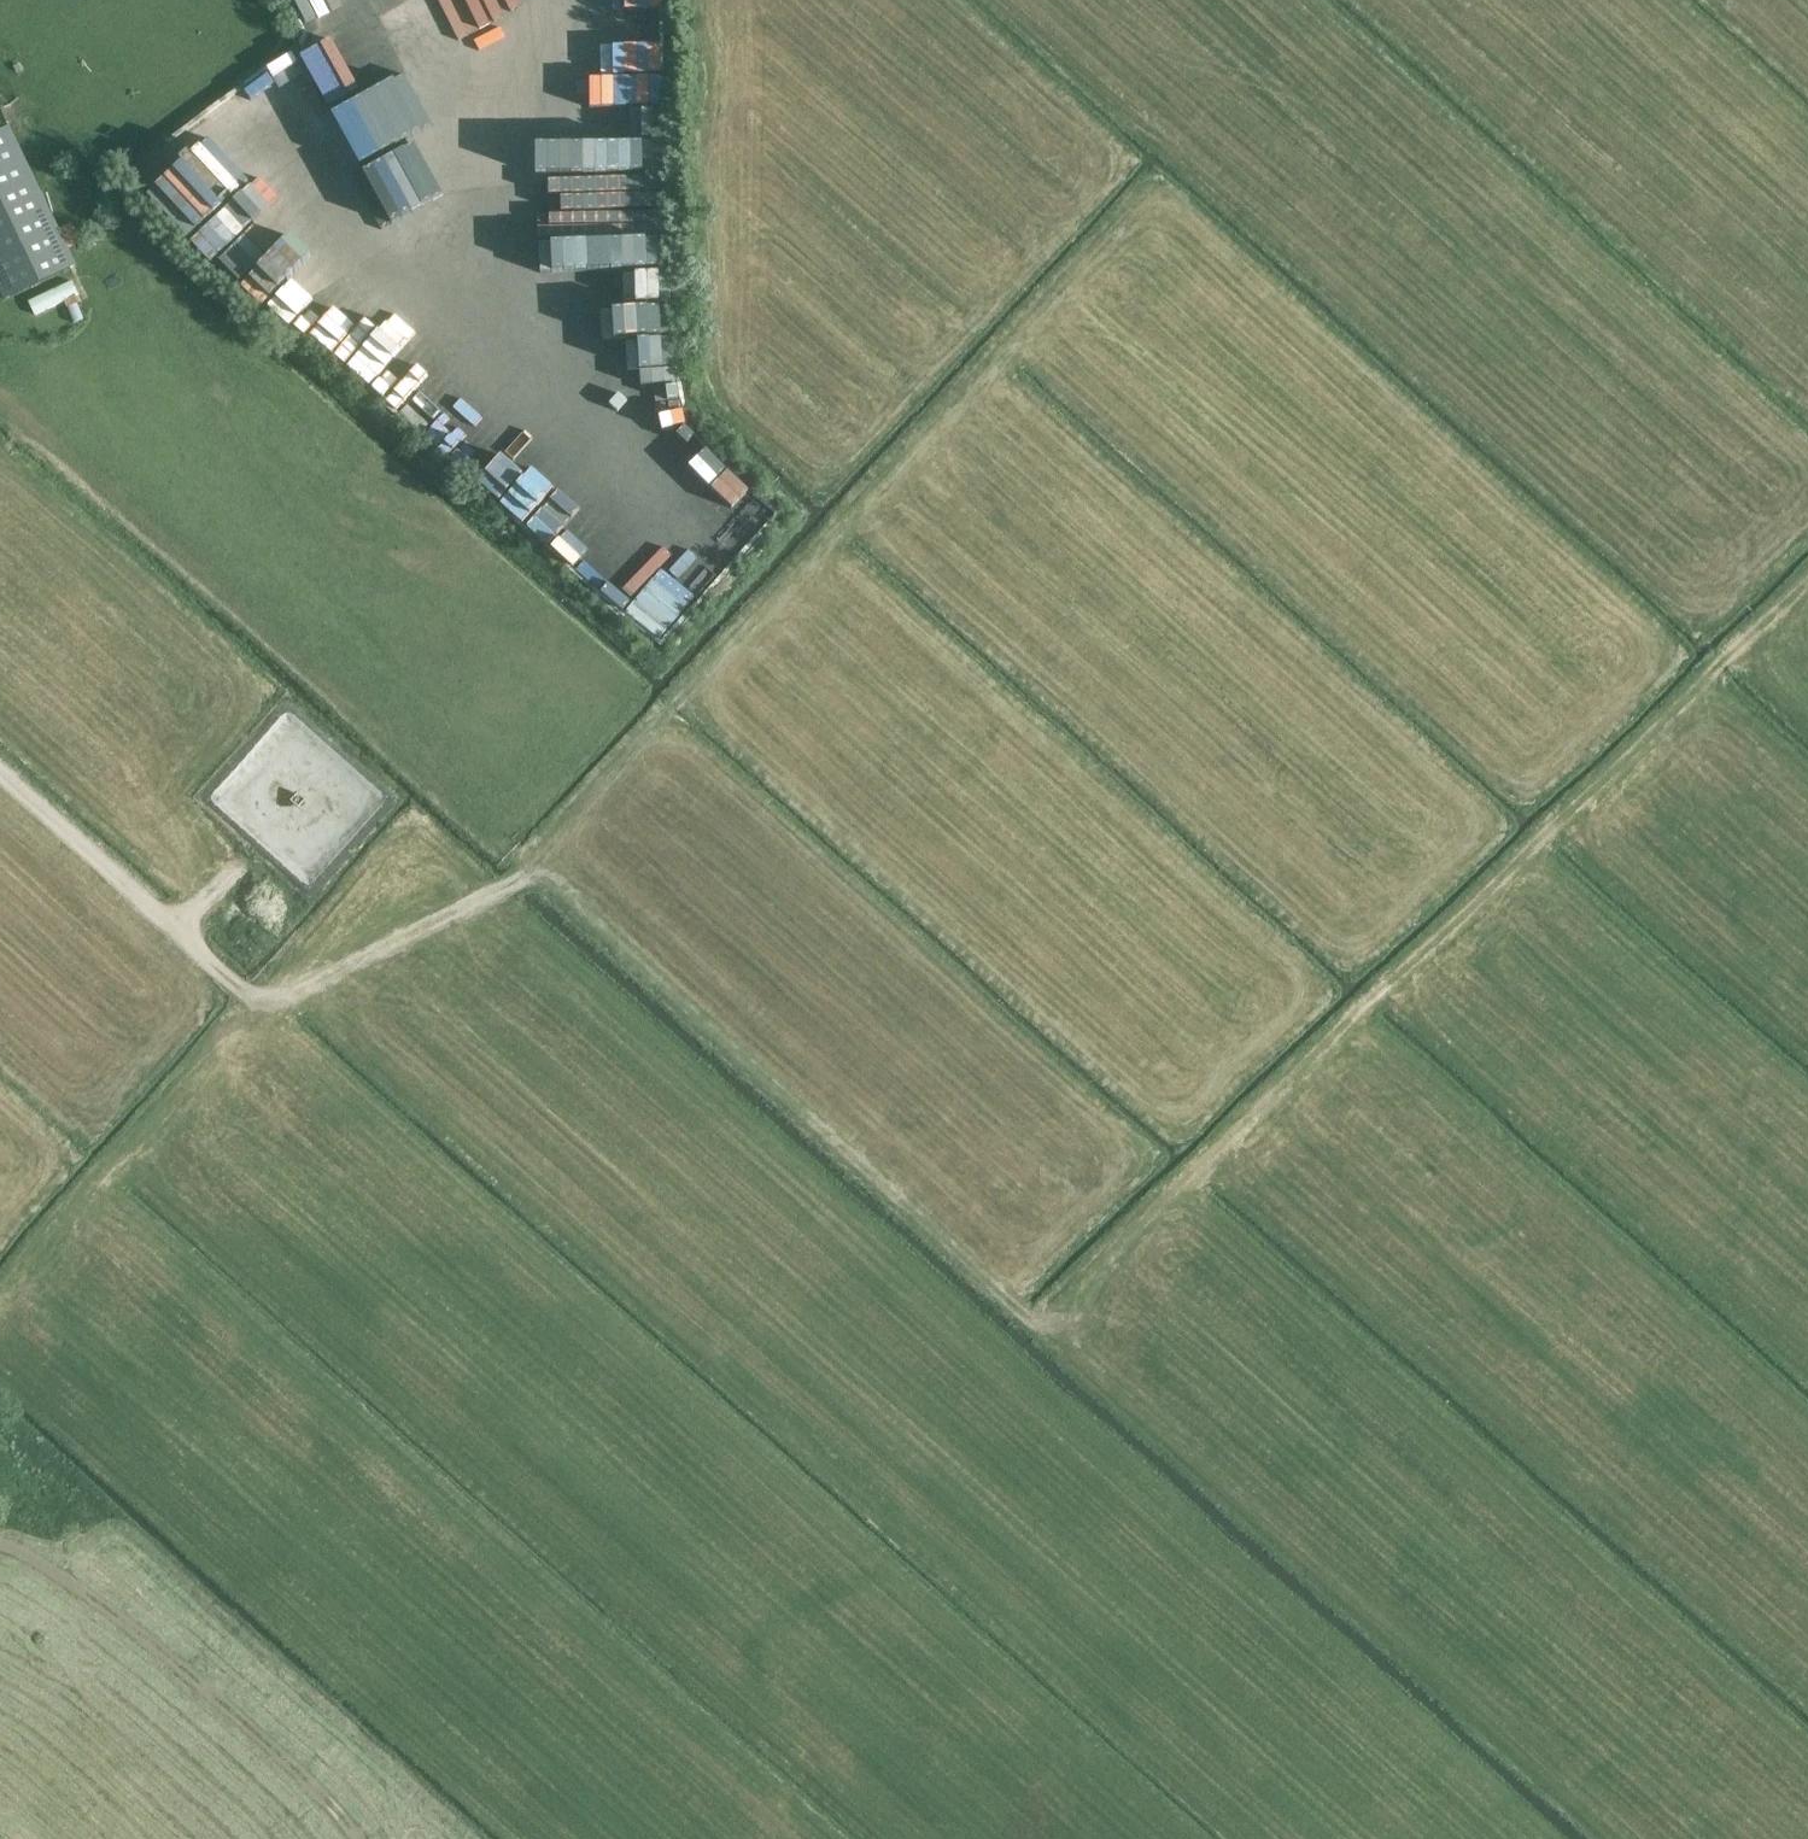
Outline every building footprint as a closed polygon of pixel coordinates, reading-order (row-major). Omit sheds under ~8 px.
[(317,37),(313,39),(340,86),(393,56),(366,9),(317,37)] [(350,99),(377,86),(370,72),(343,85),(350,99)] [(217,153),(236,138),(218,115),(199,130),(217,153)] [(7,298),(76,264),(7,125),(0,129),(0,284),(7,298)]
